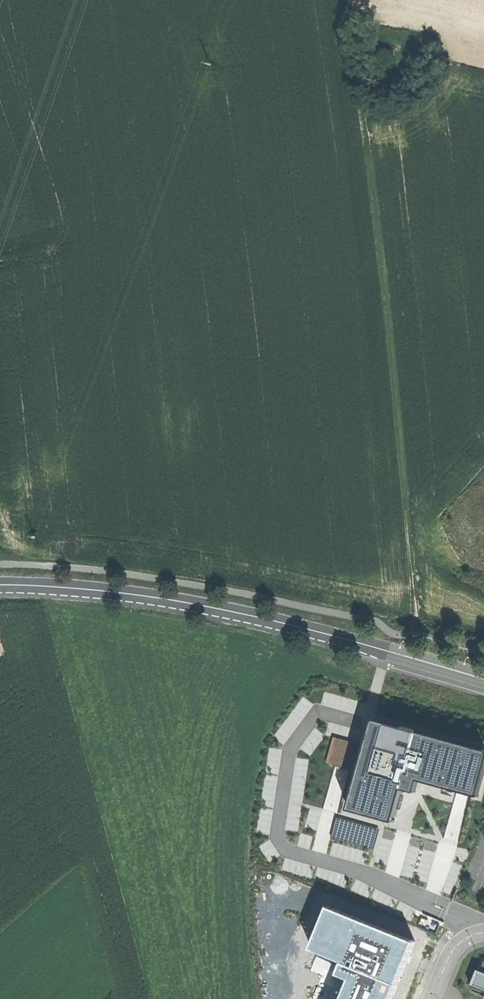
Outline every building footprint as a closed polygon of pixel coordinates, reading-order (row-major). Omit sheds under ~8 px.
[(483,789),(483,748),(380,719),(356,807),(397,819),(407,785),(421,789),(424,777),(483,793),(483,789)] [(327,805),(340,808),(343,792),(340,792),(340,788),(330,787),(327,805)] [(380,829),(339,817),(333,836),(375,848),(380,829)] [(328,907),(311,949),(344,963),(339,974),(352,979),(343,998),(392,998),(415,942),(328,907)] [(482,970),(479,968),(473,983),(476,984),(474,990),(483,994),(483,964),(482,970)]
